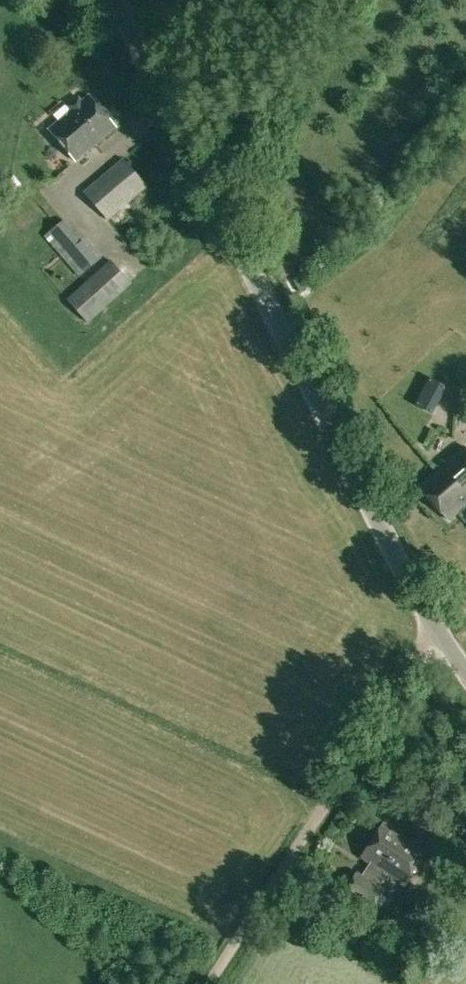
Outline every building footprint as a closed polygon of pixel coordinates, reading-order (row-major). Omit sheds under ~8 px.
[(49,128),(76,160),(117,126),(89,94),(83,100),(80,96),(68,106),(71,110),(49,128)] [(84,191),(108,219),(148,185),(124,157),(84,191)] [(44,235),(79,276),(103,257),(86,237),(82,240),(65,219),(44,235)] [(53,320),(67,335),(85,319),(89,323),(133,283),(111,258),(67,298),(72,303),(53,320)] [(415,404),(432,414),(448,385),(430,376),(415,404)] [(450,519),(465,505),(465,447),(465,445),(420,485),(450,519)] [(345,890),(374,908),(376,905),(379,907),(382,907),(387,899),(387,896),(383,894),(386,889),(379,884),(387,873),(406,885),(429,848),(385,820),(362,857),(372,863),(364,876),(357,871),(345,890)]
